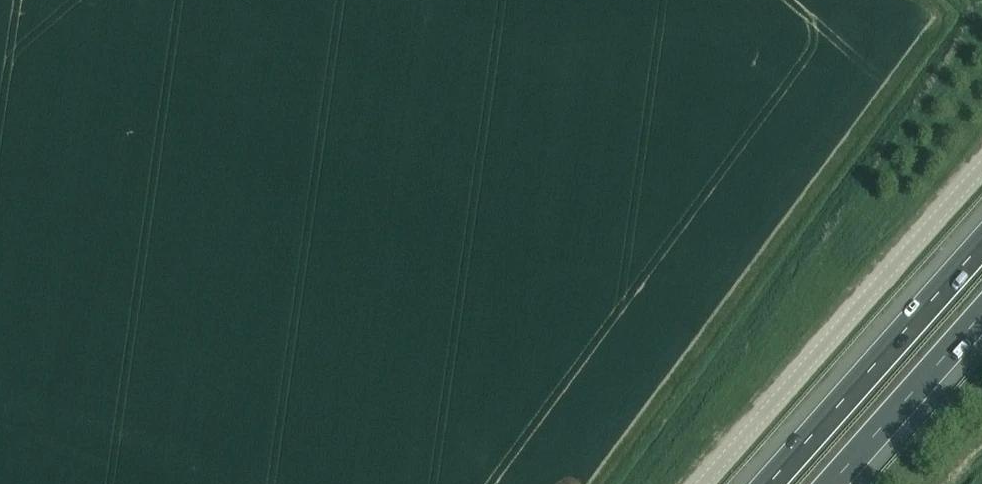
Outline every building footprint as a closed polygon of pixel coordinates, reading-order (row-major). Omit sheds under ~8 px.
[(868,477),(859,469),(846,483),(861,483),(868,477)]
